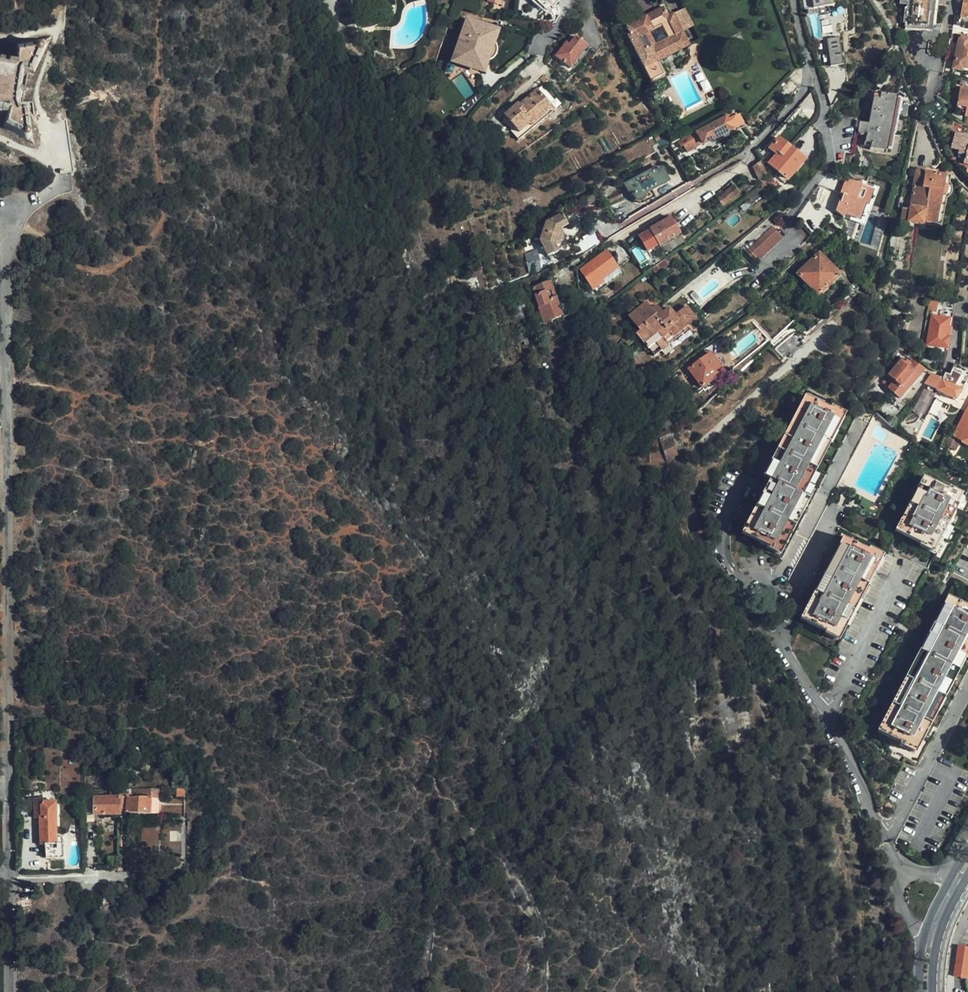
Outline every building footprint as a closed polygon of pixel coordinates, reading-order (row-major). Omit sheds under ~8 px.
[(487,6),(500,8),(501,0),(489,0),(487,6)] [(545,0),(536,0),(547,10),(551,6),(549,4),(545,0)] [(930,0),(899,0),(899,3),(906,4),(904,22),(926,25),(930,0)] [(670,17),(665,8),(627,27),(631,36),(629,37),(652,83),(666,76),(660,63),(691,48),(675,15),(670,17)] [(483,72),(487,61),(493,43),(496,33),(467,23),(454,62),(483,72)] [(828,37),(830,64),(844,63),(842,36),(828,37)] [(959,36),(959,39),(953,68),(964,70),(964,68),(967,69),(967,38),(962,37),(959,36)] [(555,57),(571,70),(583,54),(582,53),(587,46),(576,38),(570,46),(566,51),(563,48),(555,57)] [(23,70),(34,71),(47,41),(17,48),(16,58),(0,56),(0,116),(7,117),(5,127),(31,140),(27,109),(17,107),(23,70)] [(493,43),(487,61),(488,61),(493,60),(495,57),(497,55),(497,52),(497,47),(496,44),(493,43)] [(779,89),(792,100),(800,88),(789,78),(779,89)] [(967,117),(967,90),(960,88),(956,109),(965,110),(964,117),(967,117)] [(544,118),(554,110),(538,91),(520,106),(518,105),(504,117),(515,129),(520,135),(529,128),(533,132),(546,121),(544,118)] [(887,150),(898,97),(879,93),(878,98),(872,98),(867,123),(857,121),(856,128),(857,129),(858,132),(860,133),(862,132),(863,130),(866,131),(864,140),(870,141),(869,146),(887,150)] [(482,121),(483,122),(492,112),(484,105),(476,114),(477,115),(470,125),(482,121)] [(556,113),(554,110),(544,118),(546,121),(556,113)] [(467,126),(470,125),(477,115),(476,114),(467,126)] [(729,119),(695,133),(682,140),(687,152),(736,131),(744,127),(740,118),(734,121),(731,123),(729,119)] [(472,135),(483,122),(482,121),(470,125),(467,126),(464,129),(472,135)] [(744,127),(736,131),(737,135),(746,131),(745,127),(744,127)] [(520,135),(515,129),(510,133),(519,143),(533,132),(529,128),(520,135)] [(955,134),(950,149),(957,151),(956,154),(964,156),(963,163),(967,164),(965,171),(967,173),(967,137),(955,134)] [(804,159),(788,147),(778,140),(770,150),(775,155),(769,164),(787,178),(804,159)] [(754,167),(760,181),(767,175),(760,162),(754,167)] [(626,185),(630,193),(631,192),(636,201),(639,202),(642,202),(644,200),(644,198),(644,194),(669,181),(662,168),(655,172),(654,170),(626,185)] [(903,208),(901,220),(924,223),(925,220),(937,222),(945,175),(916,170),(913,185),(914,185),(910,209),(903,208)] [(827,171),(818,185),(839,194),(844,179),(827,171)] [(943,223),(951,174),(946,174),(945,175),(937,222),(943,223)] [(767,192),(777,184),(775,182),(773,178),(762,186),(767,192)] [(855,183),(844,179),(839,194),(843,195),(840,203),(839,202),(836,211),(843,217),(859,222),(866,205),(871,206),(878,188),(861,181),(860,183),(855,183)] [(727,203),(740,192),(734,186),(727,192),(723,187),(718,192),(727,203)] [(562,214),(545,222),(540,240),(549,258),(559,252),(556,245),(566,239),(561,227),(567,223),(562,214)] [(661,246),(682,234),(672,217),(651,230),(652,230),(641,237),(650,252),(661,246)] [(769,224),(744,246),(747,250),(772,228),(769,224)] [(781,238),(772,228),(747,250),(757,262),(781,238)] [(686,242),(682,234),(661,246),(666,254),(686,242)] [(584,254),(597,246),(592,237),(579,244),(584,254)] [(750,266),(756,261),(746,249),(743,246),(738,251),(750,266)] [(542,268),(536,248),(525,252),(530,272),(542,268)] [(608,252),(591,264),(593,267),(584,273),(593,286),(591,288),(594,293),(597,292),(598,294),(623,275),(620,269),(620,268),(608,252)] [(838,276),(819,255),(798,274),(817,295),(838,276)] [(733,259),(731,256),(723,263),(725,265),(733,259)] [(739,265),(733,259),(725,265),(731,272),(739,265)] [(566,319),(574,315),(566,298),(561,300),(559,295),(561,294),(555,280),(531,291),(542,337),(554,332),(550,324),(565,316),(566,319)] [(921,292),(936,296),(936,295),(938,287),(923,284),(921,292)] [(936,296),(933,308),(940,309),(942,297),(936,295),(936,296)] [(624,309),(629,316),(640,307),(635,300),(624,309)] [(626,318),(635,329),(653,314),(651,312),(644,303),(640,307),(629,316),(626,318)] [(654,315),(653,314),(635,329),(638,334),(634,337),(643,347),(682,325),(692,316),(685,307),(675,315),(669,309),(662,315),(659,311),(654,315)] [(694,319),(692,316),(682,325),(643,347),(652,359),(691,328),(688,325),(694,319)] [(928,344),(947,349),(953,329),(949,328),(951,320),(936,316),(928,344)] [(702,388),(722,373),(724,372),(711,354),(687,371),(688,373),(685,375),(688,378),(690,377),(692,379),(694,377),(702,388)] [(900,398),(924,370),(909,360),(907,362),(904,360),(900,365),(898,363),(881,383),(900,398)] [(685,366),(683,363),(681,365),(666,376),(669,379),(685,366)] [(954,367),(954,368),(949,379),(945,377),(942,383),(932,378),(924,389),(954,404),(967,374),(967,373),(954,367)] [(724,375),(722,373),(702,388),(704,391),(709,388),(710,390),(716,386),(715,384),(721,379),(720,377),(724,375)] [(853,422),(806,398),(803,404),(850,428),(853,422)] [(777,569),(850,428),(803,404),(759,485),(767,489),(739,541),(754,550),(752,555),(777,569)] [(952,438),(946,435),(941,445),(955,452),(960,442),(967,447),(967,405),(952,438)] [(677,454),(669,431),(659,435),(668,463),(672,458),(671,457),(677,454)] [(934,554),(963,499),(960,497),(924,479),(895,534),(934,554)] [(871,509),(873,505),(862,499),(860,503),(871,509)] [(887,557),(846,536),(800,624),(841,645),(887,557)] [(871,742),(886,750),(904,760),(916,766),(967,668),(967,608),(947,597),(871,742)] [(884,755),(896,761),(902,764),(904,760),(886,750),(884,755)] [(131,790),(117,790),(117,796),(118,813),(119,813),(119,814),(125,814),(151,814),(151,790),(134,790),(134,797),(131,797),(131,790)] [(84,796),(84,798),(84,814),(97,814),(97,813),(118,813),(117,796),(84,796)] [(41,820),(42,844),(46,844),(46,856),(46,857),(65,856),(65,844),(57,843),(57,803),(43,802),(43,798),(33,798),(34,820),(41,820)] [(959,946),(959,947),(967,949),(967,928),(959,946)] [(959,947),(954,977),(956,977),(963,979),(967,980),(967,977),(967,949),(959,947)]
